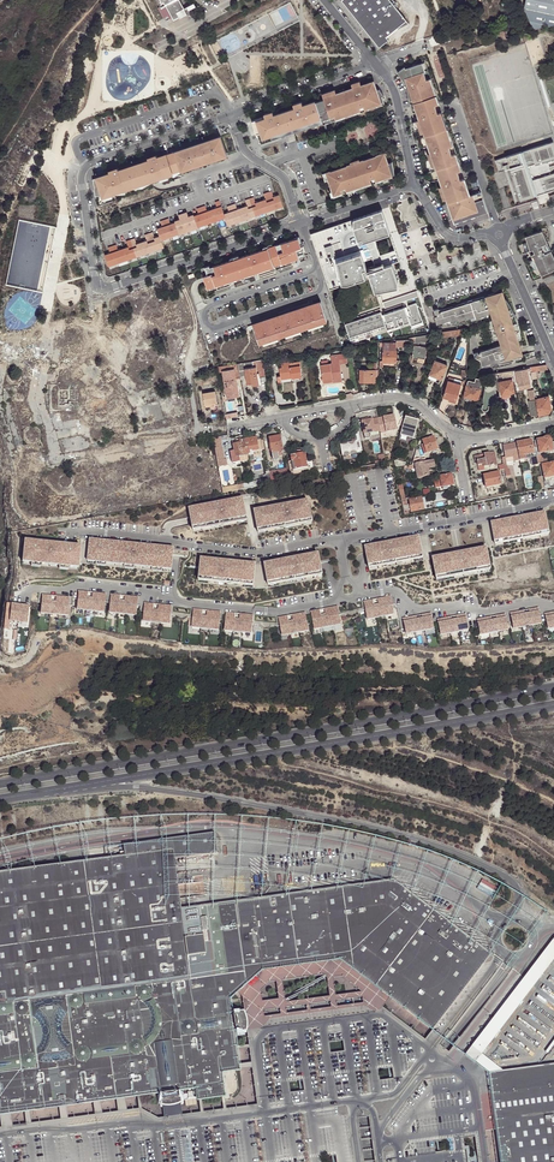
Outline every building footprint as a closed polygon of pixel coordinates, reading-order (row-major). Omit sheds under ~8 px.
[(161,6),(163,9),(167,7),(173,17),(174,19),(187,12),(186,11),(186,10),(185,8),(180,0),(157,0),(161,6)] [(379,47),(389,40),(386,36),(392,32),(409,23),(406,20),(390,0),(341,0),(379,47)] [(533,30),(553,24),(553,0),(526,0),(524,8),(533,30)] [(169,19),(173,17),(167,7),(163,9),(161,6),(158,8),(163,17),(165,15),(167,14),(169,19)] [(405,82),(408,95),(410,94),(412,99),(417,115),(416,116),(418,119),(413,121),(414,126),(418,125),(419,129),(422,128),(423,133),(429,149),(428,149),(429,153),(427,154),(429,159),(432,158),(434,166),(440,183),(439,183),(440,187),(439,188),(440,193),(443,192),(446,200),(447,204),(446,204),(452,221),(452,220),(454,224),(487,213),(480,193),(469,196),(465,198),(460,181),(457,173),(451,156),(449,148),(437,113),(435,105),(426,80),(424,72),(421,73),(418,64),(405,69),(404,65),(397,72),(405,82)] [(430,79),(426,80),(435,105),(439,104),(430,79)] [(323,99),(315,102),(321,119),(324,127),(336,123),(353,117),(361,114),(385,107),(381,96),(383,96),(378,90),(376,90),(374,83),(365,85),(361,87),(360,84),(358,80),(350,83),(352,90),(336,95),(332,96),(329,90),(321,92),(323,99)] [(312,121),(320,119),(315,101),(306,104),(302,106),(301,102),(292,105),(294,108),(277,114),(273,116),(272,112),(263,115),(264,117),(251,121),(256,134),(260,132),(261,135),(262,138),(271,136),(279,133),(283,131),(291,129),(300,126),(308,123),(312,121)] [(385,107),(361,114),(363,119),(386,111),(385,107)] [(441,112),(437,113),(449,148),(453,147),(441,112)] [(353,117),(336,123),(338,127),(355,122),(353,117)] [(336,123),(324,127),(325,132),(335,128),(338,127),(336,123)] [(301,129),(300,126),(291,129),(283,131),(284,133),(284,134),(289,133),(292,132),(301,129)] [(221,136),(175,151),(181,169),(181,170),(227,155),(221,136)] [(493,161),(497,173),(503,171),(514,202),(534,196),(553,190),(553,173),(550,174),(548,167),(553,165),(553,155),(550,142),(493,161)] [(158,157),(157,155),(151,157),(152,161),(150,162),(149,160),(136,164),(127,167),(119,170),(118,168),(112,170),(113,174),(111,175),(111,173),(110,173),(93,178),(95,194),(102,191),(103,195),(103,196),(112,193),(116,191),(125,189),(133,186),(133,184),(142,181),(151,179),(151,180),(159,177),(168,175),(172,173),(172,172),(181,169),(175,151),(158,157)] [(342,167),(330,171),(332,178),(328,179),(332,192),(341,189),(345,188),(361,182),(370,179),(374,178),(394,171),(392,162),(388,163),(385,154),(376,157),(372,159),(372,157),(363,160),(364,161),(360,163),(359,159),(350,162),(351,166),(347,167),(343,169),(342,167)] [(455,155),(451,156),(457,173),(461,171),(455,155)] [(330,171),(323,174),(325,180),(328,179),(332,178),(330,171)] [(394,171),(374,178),(375,182),(392,176),(394,175),(394,171)] [(142,181),(133,184),(133,186),(134,187),(143,186),(151,182),(151,180),(151,179),(142,181)] [(464,180),(460,181),(465,198),(469,196),(464,180)] [(361,182),(345,188),(346,192),(363,186),(361,182)] [(232,211),(225,214),(226,218),(228,225),(284,206),(280,195),(277,196),(275,192),(267,194),(269,199),(259,202),(257,198),(248,201),(250,205),(240,209),(239,204),(230,207),(232,211)] [(158,229),(160,236),(162,240),(226,218),(225,214),(220,202),(216,203),(218,208),(208,211),(206,207),(198,210),(199,215),(190,218),(188,213),(179,216),(181,221),(173,223),(171,219),(163,222),(165,226),(158,229)] [(388,205),(311,232),(317,251),(330,289),(370,274),(375,290),(398,285),(398,278),(398,277),(391,261),(399,258),(395,248),(379,252),(375,239),(397,230),(388,205)] [(525,236),(527,241),(531,250),(530,250),(532,254),(534,258),(538,267),(542,275),(551,270),(549,266),(553,264),(553,255),(551,250),(550,246),(542,230),(525,236)] [(105,255),(109,266),(164,247),(162,240),(160,236),(157,237),(155,232),(147,235),(149,240),(139,243),(137,239),(129,242),(130,246),(120,249),(119,245),(111,248),(112,252),(105,255)] [(272,244),(268,246),(273,263),(277,262),(286,259),(290,258),(294,256),(295,259),(297,258),(299,258),(304,256),(303,253),(301,248),(298,238),(272,246),(272,244)] [(531,250),(527,241),(523,243),(527,252),(530,250),(531,250)] [(273,263),(268,246),(263,247),(263,249),(239,256),(238,255),(234,256),(239,274),(244,272),(252,270),(256,268),(260,267),(269,264),(273,263)] [(534,258),(532,254),(527,256),(529,260),(531,260),(535,268),(538,267),(534,258)] [(239,274),(234,256),(229,258),(230,259),(209,266),(209,264),(200,267),(205,281),(206,285),(210,283),(211,286),(215,284),(219,283),(218,280),(223,279),(227,278),(227,280),(232,279),(236,278),(235,275),(239,274)] [(419,296),(417,290),(410,292),(382,302),(384,307),(419,296)] [(500,295),(499,292),(439,311),(438,308),(434,310),(435,314),(439,313),(440,315),(435,316),(437,324),(447,321),(446,319),(450,318),(451,321),(459,318),(459,320),(467,317),(467,318),(472,317),(471,316),(475,315),(475,317),(480,316),(480,314),(483,313),(484,315),(493,312),(496,319),(494,320),(499,336),(501,335),(503,343),(480,351),(481,352),(479,353),(478,351),(474,353),(476,357),(480,356),(483,365),(487,363),(487,362),(490,361),(491,364),(499,361),(499,362),(511,358),(511,357),(518,355),(519,356),(523,355),(522,352),(518,339),(516,339),(515,335),(518,334),(517,330),(515,330),(514,327),(515,326),(513,318),(512,319),(510,315),(512,315),(510,310),(507,311),(506,307),(507,307),(503,294),(500,295)] [(320,301),(298,309),(305,328),(327,321),(320,301)] [(343,323),(351,343),(410,323),(412,328),(424,324),(416,301),(382,313),(381,310),(343,323)] [(305,328),(298,309),(276,316),(282,336),(305,328)] [(90,312),(73,317),(74,326),(91,322),(90,312)] [(282,336),(276,316),(253,324),(254,328),(259,344),(282,336)] [(440,332),(439,337),(464,334),(466,328),(440,332)] [(21,333),(4,336),(7,351),(22,348),(24,348),(21,333)] [(430,334),(410,337),(408,344),(414,345),(411,358),(417,359),(418,358),(424,359),(430,334)] [(410,337),(397,339),(397,349),(398,349),(407,350),(408,344),(410,337)] [(397,339),(385,341),(384,347),(397,349),(397,339)] [(157,347),(159,355),(166,354),(164,346),(157,347)] [(397,349),(384,347),(384,359),(397,359),(398,349),(397,349)] [(7,351),(4,352),(7,367),(25,364),(22,348),(7,351)] [(142,350),(143,358),(150,357),(149,349),(142,350)] [(336,377),(336,379),(343,378),(340,361),(348,360),(346,351),(331,354),(332,361),(329,362),(322,363),(324,379),(336,377)] [(121,354),(122,362),(129,361),(128,353),(121,354)] [(90,360),(91,368),(98,367),(97,359),(90,360)] [(263,359),(252,361),(253,366),(256,366),(258,377),(267,376),(263,359)] [(290,372),(291,376),(291,379),(301,377),(299,359),(289,361),(288,359),(280,360),(281,366),(277,366),(279,374),(290,372)] [(429,374),(437,377),(442,379),(448,365),(435,360),(429,374)] [(252,361),(237,363),(240,377),(245,376),(244,368),(253,366),(252,361)] [(231,364),(232,369),(234,369),(236,378),(240,377),(237,363),(231,364)] [(549,369),(547,364),(530,367),(531,370),(533,380),(536,379),(534,372),(549,369)] [(63,365),(46,369),(49,384),(66,380),(63,365)] [(244,368),(245,376),(247,383),(252,382),(253,386),(259,384),(258,377),(256,366),(253,366),(244,368)] [(376,380),(376,367),(361,366),(360,379),(376,380)] [(531,370),(530,367),(516,370),(519,385),(530,383),(528,370),(531,370)] [(234,369),(232,369),(222,370),(226,398),(239,395),(236,378),(234,369)] [(279,377),(291,376),(290,372),(279,374),(275,375),(277,382),(280,381),(279,377)] [(455,397),(457,398),(462,381),(449,377),(444,394),(455,397)] [(469,380),(468,381),(464,396),(478,399),(483,380),(476,378),(475,382),(469,380)] [(116,379),(110,380),(111,388),(118,386),(116,379)] [(499,382),(502,395),(508,394),(514,392),(512,380),(499,382)] [(163,382),(164,390),(171,389),(170,381),(163,382)] [(490,405),(498,403),(494,383),(492,383),(487,384),(485,385),(482,407),(483,409),(485,411),(486,411),(487,410),(489,409),(489,407),(490,405)] [(29,385),(11,388),(14,403),(32,400),(29,385)] [(216,400),(214,388),(202,390),(205,405),(210,404),(209,401),(212,401),(216,400)] [(536,399),(540,415),(548,413),(551,409),(549,396),(536,399)] [(26,406),(8,410),(11,425),(29,421),(26,406)] [(377,418),(380,430),(380,432),(397,429),(394,414),(377,418)] [(366,418),(361,418),(365,438),(370,437),(369,432),(380,430),(377,418),(367,420),(366,418)] [(418,421),(405,418),(402,431),(415,434),(418,421)] [(348,443),(340,445),(343,459),(359,457),(358,454),(362,453),(359,432),(354,433),(347,439),(348,443)] [(433,432),(421,436),(426,449),(437,446),(433,432)] [(283,451),(281,436),(269,438),(272,453),(279,452),(283,451)] [(216,461),(224,460),(220,437),(213,438),(216,461)] [(257,437),(245,439),(248,452),(254,451),(259,450),(257,437)] [(540,451),(540,452),(553,449),(551,441),(550,437),(537,440),(540,451)] [(234,443),(234,448),(235,452),(238,451),(239,456),(240,456),(249,456),(248,452),(245,439),(243,439),(243,442),(234,443)] [(531,440),(517,443),(519,455),(526,453),(533,452),(533,446),(531,440)] [(519,455),(517,443),(503,446),(505,457),(506,457),(513,456),(514,460),(520,459),(520,458),(519,455)] [(36,447),(19,451),(22,466),(39,462),(36,447)] [(234,448),(231,448),(233,461),(241,460),(240,456),(239,456),(236,457),(235,452),(234,448)] [(475,454),(476,460),(478,469),(483,468),(483,466),(496,463),(494,450),(475,454)] [(537,452),(537,454),(538,460),(539,463),(550,461),(549,456),(543,457),(542,454),(540,455),(540,452),(540,451),(537,452)] [(305,453),(290,455),(291,461),(294,460),(295,468),(295,471),(303,470),(308,469),(305,453)] [(532,464),(539,463),(538,460),(537,454),(530,456),(532,464)] [(436,468),(434,461),(417,464),(416,465),(416,466),(418,480),(429,478),(428,470),(436,468)] [(551,478),(553,477),(553,462),(542,465),(545,479),(551,478)] [(270,473),(270,475),(272,484),(288,480),(287,471),(270,473)] [(499,482),(497,472),(483,475),(485,487),(492,486),(500,484),(499,482)] [(45,473),(28,476),(31,491),(43,489),(48,488),(45,473)] [(448,487),(454,486),(452,474),(439,476),(442,488),(443,488),(448,487)] [(262,476),(263,480),(264,485),(272,484),(270,475),(262,476)] [(424,510),(422,496),(409,499),(411,513),(424,510)] [(229,499),(188,507),(192,526),(201,524),(201,527),(210,526),(210,522),(228,519),(229,522),(238,520),(237,517),(246,515),(242,497),(233,499),(234,503),(230,504),(229,499)] [(294,501),(253,509),(257,528),(266,526),(266,529),(275,527),(275,524),(293,521),(294,524),(303,522),(302,519),(311,517),(307,499),(298,500),(299,505),(295,506),(294,501)] [(501,521),(492,522),(495,541),(504,539),(505,542),(514,541),(513,538),(522,536),(531,534),(532,537),(541,535),(540,532),(549,530),(546,512),(505,520),(506,524),(501,525),(501,521)] [(373,545),(364,547),(366,557),(368,565),(377,563),(377,567),(386,565),(386,562),(404,558),(405,561),(414,559),(413,556),(422,554),(418,536),(378,544),(378,548),(374,549),(373,545)] [(31,541),(22,540),(20,559),(29,560),(29,563),(38,564),(38,561),(57,563),(57,566),(66,567),(66,564),(76,565),(78,546),(35,542),(35,545),(31,545),(31,541)] [(173,548),(89,540),(86,564),(170,572),(173,548)] [(442,557),(433,558),(436,577),(445,575),(445,578),(455,577),(454,573),(472,570),(473,573),(482,571),(481,568),(490,566),(486,548),(446,556),(447,560),(442,561),(442,557)] [(317,554),(277,561),(277,566),(273,566),(272,562),(264,564),(267,582),(276,581),(276,584),(286,582),(285,579),(303,576),(304,579),(313,577),(312,574),(321,572),(320,566),(317,554)] [(241,563),(199,559),(197,578),(206,579),(206,582),(215,583),(216,580),(234,582),(234,585),(243,586),(243,582),(252,583),(254,565),(245,564),(244,568),(240,568),(241,563)] [(87,592),(78,591),(76,609),(103,612),(105,594),(92,592),(91,598),(86,598),(87,592)] [(50,596),(41,595),(40,603),(39,613),(66,616),(68,598),(54,596),(54,602),(49,602),(50,596)] [(120,596),(111,595),(109,613),(136,615),(138,597),(124,596),(124,602),(119,601),(120,596)] [(390,597),(377,599),(378,605),(373,606),(372,600),(363,602),(367,619),(393,614),(390,597)] [(153,604),(144,604),(142,621),(169,624),(171,606),(158,605),(157,611),(153,610),(153,604)] [(27,606),(9,605),(8,622),(26,624),(27,606)] [(319,610),(310,612),(314,630),(341,624),(337,607),(324,609),(325,615),(321,616),(319,610)] [(524,611),(510,613),(513,629),(542,624),(538,608),(529,610),(530,613),(525,614),(524,611)] [(202,610),(193,609),(191,627),(218,630),(220,612),(207,610),(206,616),(201,616),(202,610)] [(545,614),(548,629),(553,628),(553,612),(545,614)] [(235,614),(225,613),(223,631),(251,633),(253,615),(239,614),(239,620),(234,619),(235,614)] [(287,617),(278,618),(281,636),(308,631),(305,613),(291,616),(292,622),(288,622),(287,617)] [(416,616),(403,619),(406,635),(434,629),(431,613),(421,615),(422,619),(417,620),(416,616)] [(451,617),(437,620),(440,635),(468,630),(465,614),(456,616),(457,619),(451,620),(451,617)] [(491,617),(477,620),(480,635),(508,630),(505,614),(496,616),(496,620),(491,621),(491,617)] [(126,850),(126,856),(174,849),(175,857),(219,851),(215,832),(125,845),(126,850)] [(0,872),(0,1115),(1,1115),(12,1114),(25,1112),(31,1111),(38,1110),(60,1107),(66,1106),(67,1106),(71,1105),(94,1102),(98,1102),(102,1101),(118,1099),(121,1099),(127,1098),(129,1098),(138,1096),(142,1096),(149,1095),(161,1093),(166,1093),(173,1092),(183,1090),(184,1090),(198,1088),(199,1100),(200,1100),(203,1099),(223,1096),(226,1096),(227,1096),(224,1072),(230,1071),(238,1070),(240,1070),(242,1069),(241,1064),(239,1050),(239,1047),(237,1035),(236,1029),(235,1021),(234,1012),(233,1002),(232,997),(239,991),(250,981),(264,969),(276,968),(299,964),(303,964),(336,959),(340,959),(361,974),(381,990),(392,997),(416,1015),(435,1029),(493,953),(473,938),(424,901),(397,880),(393,878),(316,889),(307,890),(293,892),(290,893),(182,908),(180,891),(176,866),(175,857),(174,849),(126,856),(0,872)] [(492,896),(497,887),(481,880),(477,890),(492,896)] [(477,1061),(483,1053),(553,958),(553,938),(553,937),(467,1054),(477,1061)] [(488,1132),(499,1130),(493,1092),(491,1072),(488,1070),(478,1062),(477,1061),(467,1054),(459,1049),(456,1047),(452,1052),(446,1048),(442,1045),(447,1039),(444,1036),(435,1029),(427,1040),(385,1008),(392,997),(381,990),(361,974),(340,959),(336,959),(303,964),(299,964),(276,968),(264,969),(250,981),(239,991),(244,997),(246,1011),(247,1011),(248,1014),(250,1020),(250,1023),(250,1027),(249,1032),(248,1032),(251,1045),(248,1046),(239,1047),(239,1050),(251,1049),(253,1063),(241,1064),(242,1069),(254,1068),(259,1105),(228,1109),(227,1101),(226,1096),(223,1096),(225,1110),(205,1113),(203,1099),(200,1100),(202,1113),(184,1116),(182,1105),(180,1106),(175,1107),(168,1108),(165,1107),(166,1118),(160,1119),(143,1109),(142,1099),(142,1096),(138,1096),(140,1110),(129,1111),(127,1098),(121,1099),(118,1099),(119,1112),(104,1114),(102,1101),(98,1102),(94,1102),(96,1115),(70,1119),(67,1106),(66,1106),(60,1107),(62,1120),(33,1124),(31,1111),(25,1112),(27,1125),(14,1127),(12,1114),(1,1115),(2,1128),(0,1128),(0,1161),(325,1161),(324,1158),(335,1156),(338,1156),(339,1161),(364,1161),(358,1119),(359,1119),(368,1117),(374,1161),(469,1161),(467,1149),(465,1139),(474,1138),(477,1137),(480,1161),(492,1161),(488,1132)] [(236,1029),(237,1035),(246,1033),(248,1032),(249,1032),(250,1027),(250,1023),(250,1020),(248,1014),(247,1011),(246,1011),(243,1011),(234,1012),(235,1021),(236,1029)] [(531,1012),(527,1018),(547,1033),(552,1027),(531,1012)] [(505,1070),(501,1067),(485,1054),(483,1053),(477,1061),(478,1062),(488,1070),(491,1072),(505,1070)] [(553,1084),(553,1064),(505,1070),(491,1072),(493,1092),(553,1084)] [(226,1096),(227,1101),(231,1100),(231,1097),(236,1096),(241,1090),(238,1070),(230,1071),(224,1072),(227,1096),(226,1096)] [(493,1092),(499,1130),(503,1161),(553,1161),(553,1084),(493,1092)] [(166,1093),(161,1093),(163,1103),(163,1107),(165,1107),(168,1108),(175,1107),(180,1106),(182,1105),(185,1103),(183,1090),(173,1092),(166,1093)] [(196,1106),(194,1098),(185,1099),(186,1107),(196,1106)] [(358,1119),(364,1161),(374,1161),(368,1117),(359,1119),(358,1119)]
